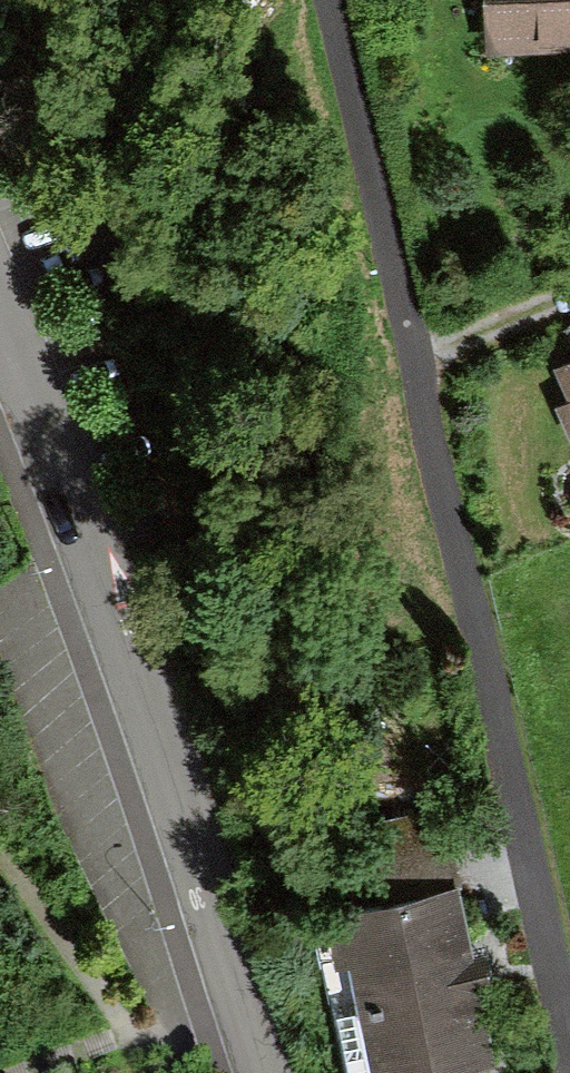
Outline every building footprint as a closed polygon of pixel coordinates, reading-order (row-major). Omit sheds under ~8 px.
[(489,29),(569,28),(569,0),(489,0),(489,29)] [(554,361),(569,394),(556,401),(569,432),(569,354),(554,361)] [(373,1072),(420,1072),(498,1056),(459,875),(394,889),(325,904),(336,958),(348,956),(373,1072)]
